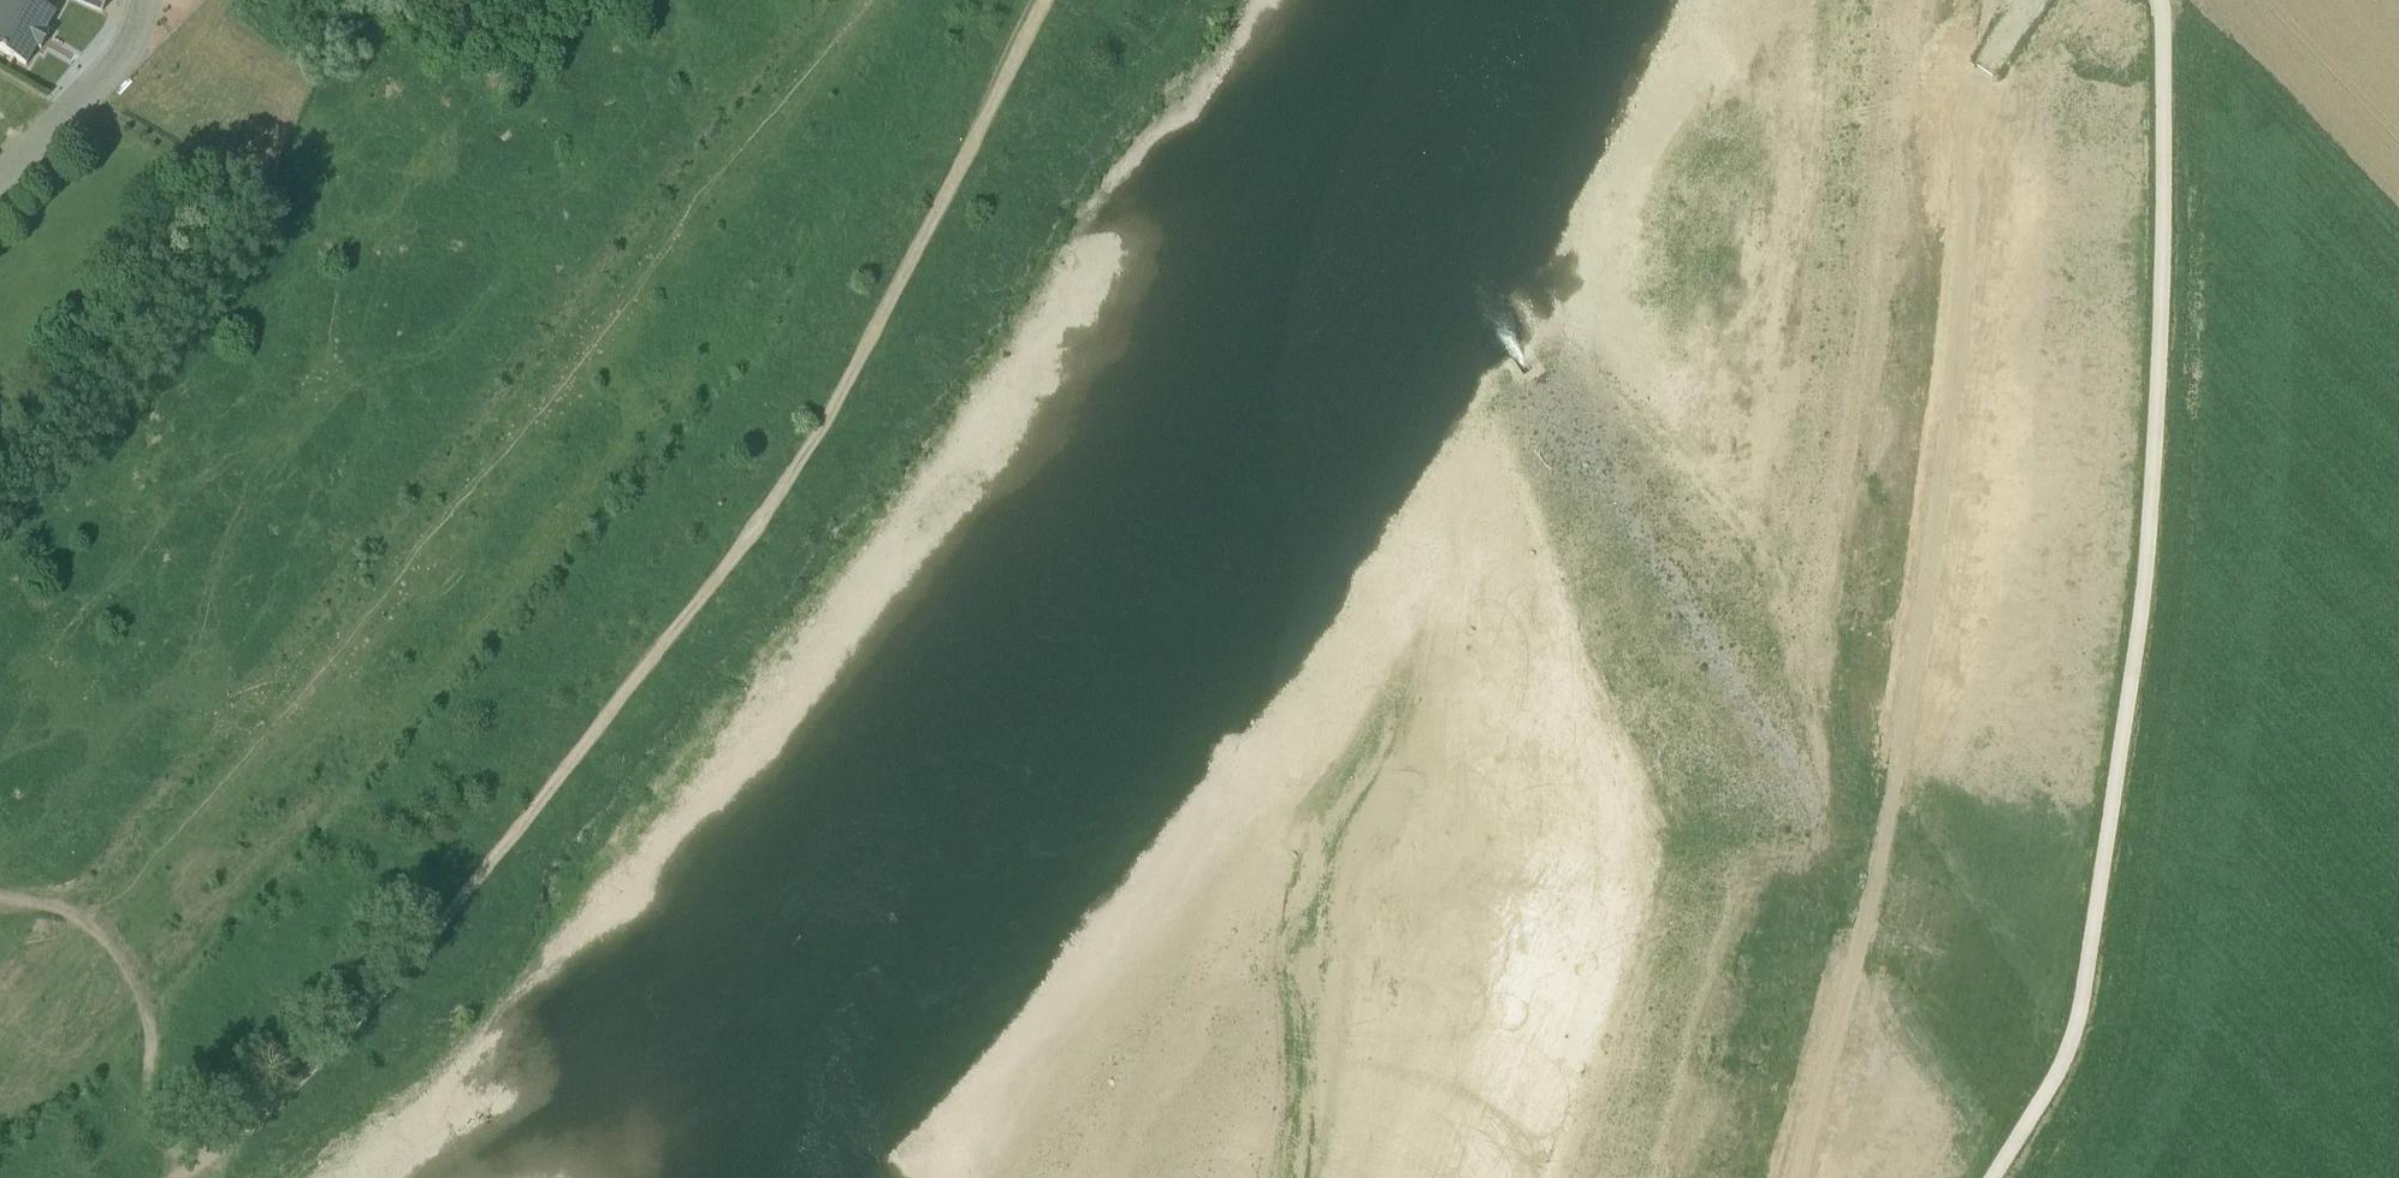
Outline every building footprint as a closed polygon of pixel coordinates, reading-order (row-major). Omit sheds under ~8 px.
[(14,0),(0,0),(0,60),(24,73),(34,55),(38,58),(47,42),(43,40),(53,21),(14,0)] [(100,20),(108,0),(50,0),(100,20)]
